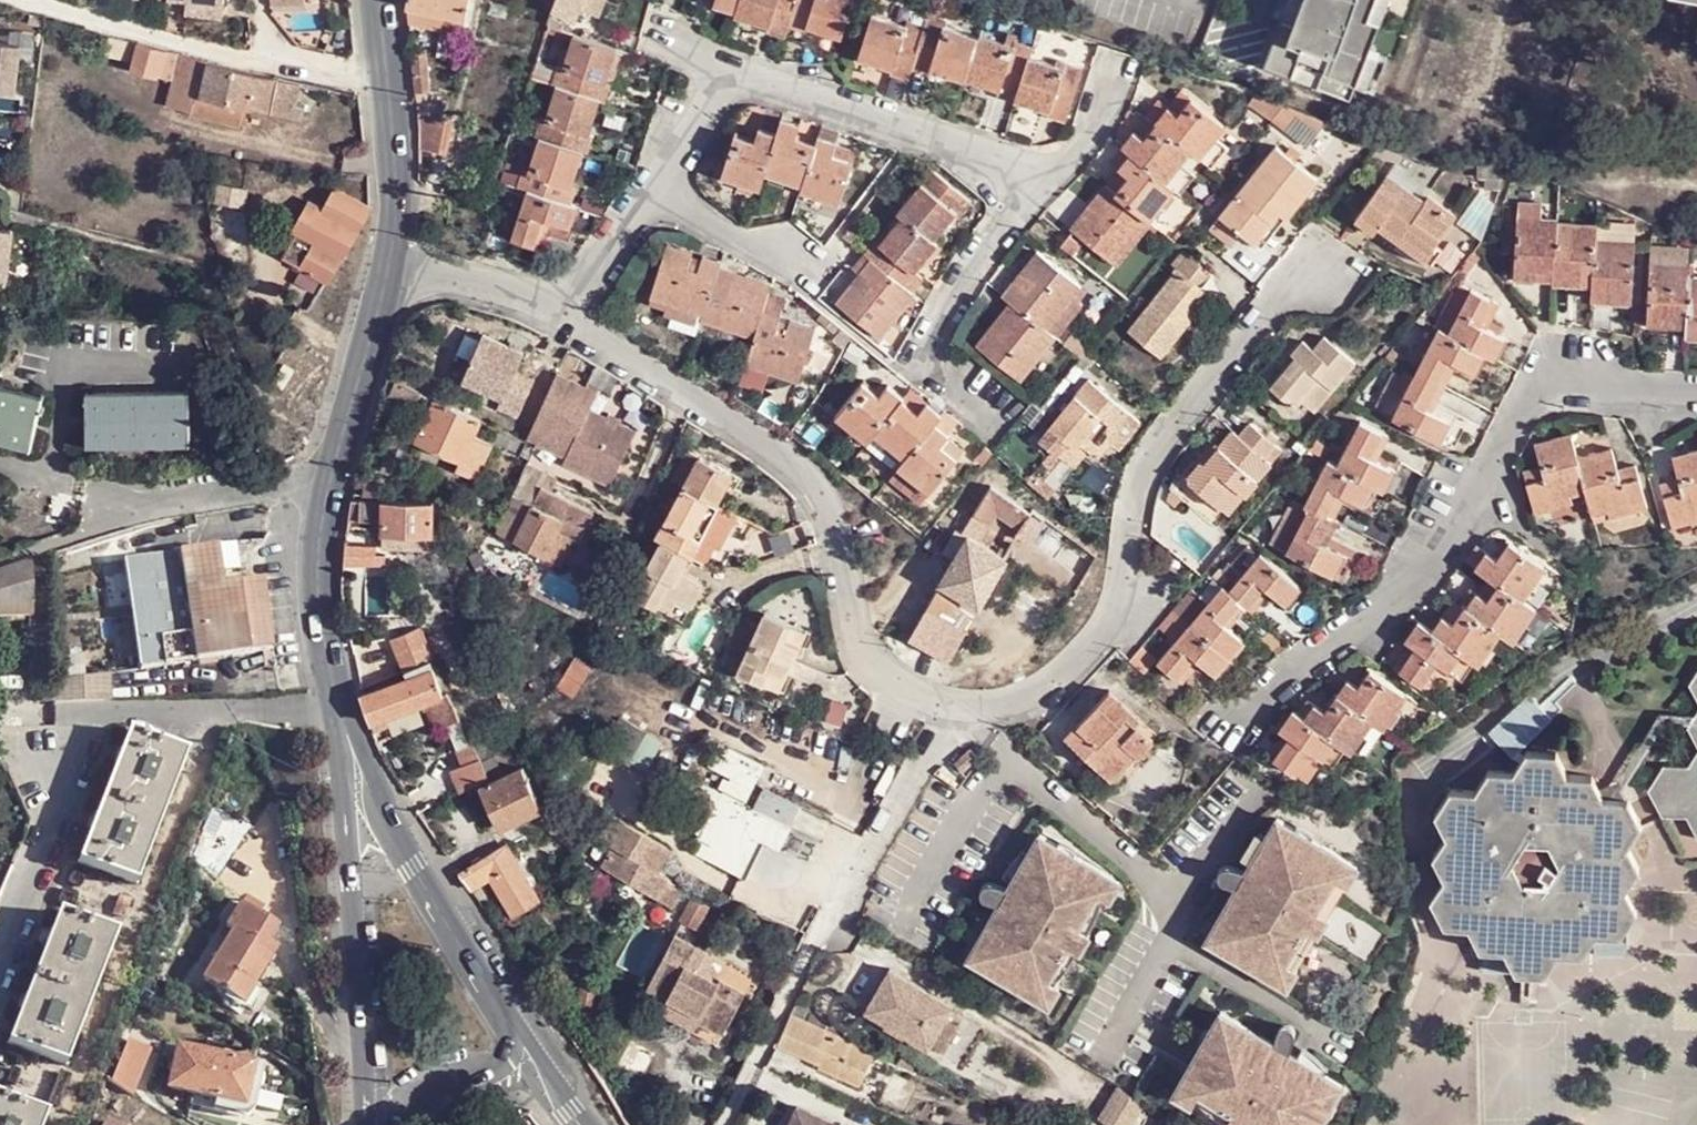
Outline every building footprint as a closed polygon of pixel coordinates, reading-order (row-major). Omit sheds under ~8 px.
[(203,1),(196,0),(184,0),(184,2),(183,7),(201,11),(203,1)] [(408,23),(459,37),(468,0),(405,0),(408,23)] [(551,11),(575,22),(584,0),(556,0),(551,11)] [(742,0),(719,0),(717,6),(738,13),(742,0)] [(797,0),(742,0),(738,13),(769,23),(767,28),(785,35),(789,25),(797,0)] [(789,25),(805,31),(808,26),(842,37),(854,0),(797,0),(789,25)] [(1262,68),(1348,100),(1365,54),(1386,0),(1287,0),(1262,68)] [(1668,4),(1696,8),(1696,0),(1669,0),(1668,4)] [(966,79),(984,26),(984,24),(932,7),(925,31),(913,68),(932,75),(934,71),(965,81),(966,79)] [(913,68),(925,31),(873,13),(859,57),(893,70),(890,75),(910,82),(913,68)] [(1017,102),(1031,58),(1035,44),(984,26),(966,79),(999,90),(999,96),(1017,102)] [(561,85),(603,99),(608,100),(616,80),(609,78),(620,47),(577,33),(561,85)] [(0,44),(0,93),(13,95),(17,61),(5,60),(7,45),(0,44)] [(170,77),(176,53),(134,44),(129,66),(170,77)] [(18,46),(7,45),(5,60),(17,61),(18,46)] [(411,52),(416,94),(429,94),(429,91),(424,52),(411,52)] [(205,60),(176,53),(170,77),(164,106),(240,123),(245,106),(198,95),(205,60)] [(1365,54),(1354,85),(1372,92),(1384,61),(1365,54)] [(1064,69),(1031,58),(1017,102),(1047,112),(1045,115),(1064,122),(1081,71),(1065,65),(1064,69)] [(299,82),(205,60),(198,95),(245,106),(300,120),(303,106),(294,103),(299,82)] [(593,128),(603,99),(561,85),(544,137),(587,151),(591,153),(599,130),(593,128)] [(416,94),(418,119),(431,119),(429,94),(416,94)] [(1156,126),(1193,156),(1201,162),(1226,130),(1191,103),(1178,120),(1159,104),(1146,118),(1156,126)] [(417,152),(419,152),(444,152),(451,120),(446,120),(431,119),(418,119),(417,152)] [(768,172),(804,184),(819,140),(802,135),(806,125),(786,119),(781,133),(768,172)] [(1167,187),(1193,156),(1156,126),(1143,141),(1136,135),(1123,151),(1167,187)] [(768,172),(781,133),(764,128),(759,141),(738,134),(723,179),(762,191),(768,172)] [(842,203),(855,161),(836,155),(841,143),(842,140),(821,134),(819,140),(804,184),(803,191),(842,203)] [(577,183),(587,151),(544,137),(542,137),(526,186),(533,189),(576,202),(583,185),(577,183)] [(836,155),(855,161),(859,149),(841,143),(836,155)] [(1277,191),(1300,210),(1324,182),(1282,148),(1269,163),(1287,178),(1277,191)] [(1176,194),(1167,187),(1123,151),(1110,166),(1124,178),(1112,192),(1151,224),(1176,194)] [(1293,220),(1300,210),(1277,191),(1287,178),(1269,163),(1225,217),(1243,233),(1257,244),(1284,213),(1293,220)] [(897,220),(929,246),(952,218),(957,221),(969,206),(925,170),(913,185),(918,189),(895,218),(897,220)] [(1435,243),(1456,212),(1427,193),(1424,197),(1387,172),(1356,217),(1379,232),(1385,223),(1400,234),(1395,242),(1413,254),(1432,261),(1442,248),(1435,243)] [(245,187),(216,181),(212,200),(242,205),(245,187)] [(325,282),(369,210),(362,204),(335,188),(321,210),(308,202),(292,227),(304,236),(289,259),(325,282)] [(369,210),(379,194),(371,188),(362,204),(369,210)] [(576,202),(533,189),(516,240),(547,251),(554,230),(557,223),(582,231),(589,207),(576,202)] [(1151,224),(1112,192),(1078,236),(1116,267),(1151,224)] [(1518,199),(1517,212),(1541,213),(1542,200),(1518,199)] [(1557,216),(1557,215),(1557,214),(1541,213),(1517,212),(1512,270),(1549,275),(1557,216)] [(1266,251),(1293,220),(1284,213),(1257,244),(1266,251)] [(1549,277),(1586,281),(1592,235),(1594,222),(1594,219),(1557,216),(1549,275),(1549,277)] [(1243,233),(1225,217),(1213,231),(1230,246),(1243,233)] [(1592,235),(1632,238),(1634,221),(1609,218),(1609,224),(1594,222),(1592,235)] [(933,249),(929,246),(897,220),(878,243),(874,240),(863,254),(910,292),(922,278),(915,272),(933,249)] [(579,237),(582,231),(557,223),(554,230),(579,237)] [(0,276),(6,277),(10,232),(0,231),(0,276)] [(1625,299),(1632,238),(1592,235),(1586,281),(1586,296),(1625,299)] [(1653,242),(1652,261),(1683,264),(1684,246),(1653,242)] [(1478,251),(1474,246),(1458,265),(1466,269),(1478,251)] [(1177,317),(1203,284),(1214,270),(1188,250),(1129,326),(1162,355),(1187,324),(1177,317)] [(1009,304),(1048,334),(1083,289),(1038,252),(1019,277),(1034,289),(1027,297),(1012,285),(1002,298),(1009,304)] [(911,293),(910,292),(863,254),(850,271),(856,277),(835,303),(876,337),(911,293)] [(706,325),(720,276),(721,272),(704,266),(700,280),(688,278),(692,262),(667,256),(652,310),(670,315),(706,325)] [(1683,264),(1652,261),(1646,260),(1642,321),(1678,324),(1682,273),(1683,264)] [(1678,324),(1679,333),(1696,334),(1696,274),(1682,273),(1678,324)] [(757,343),(770,299),(772,291),(746,284),(741,301),(733,299),(737,282),(720,276),(706,325),(705,329),(757,343)] [(1440,322),(1443,323),(1493,351),(1503,356),(1513,336),(1492,323),(1505,300),(1467,279),(1463,286),(1461,284),(1440,322)] [(1212,291),(1203,284),(1177,317),(1187,324),(1212,291)] [(785,302),(770,299),(757,343),(751,371),(786,378),(807,382),(818,328),(781,320),(785,302)] [(1053,338),(1048,334),(1009,304),(999,318),(1012,329),(1006,335),(993,325),(975,345),(1020,381),(1053,338)] [(706,325),(670,315),(668,325),(675,328),(672,338),(701,345),(706,325)] [(1493,351),(1443,323),(1421,364),(1450,379),(1463,355),(1484,366),(1493,351)] [(1289,346),(1293,349),(1301,355),(1288,369),(1282,364),(1269,380),(1295,402),(1301,396),(1314,407),(1354,356),(1322,328),(1311,341),(1301,332),(1289,346)] [(525,352),(485,333),(463,378),(502,397),(498,407),(518,416),(534,381),(516,372),(525,352)] [(1301,355),(1293,349),(1282,364),(1288,369),(1301,355)] [(1450,379),(1421,364),(1397,409),(1446,435),(1458,414),(1437,403),(1450,379)] [(783,392),(786,378),(751,371),(747,391),(773,397),(774,390),(783,392)] [(598,394),(559,373),(526,437),(564,457),(560,462),(606,486),(634,434),(616,425),(614,428),(606,424),(607,421),(589,411),(598,394)] [(0,376),(0,432),(37,439),(47,387),(0,376)] [(1111,426),(1125,407),(1090,379),(1041,437),(1067,458),(1081,442),(1099,457),(1120,432),(1111,426)] [(194,387),(91,390),(92,444),(195,440),(194,387)] [(875,435),(901,402),(903,400),(888,388),(880,397),(866,387),(839,419),(866,443),(875,435)] [(903,400),(901,402),(917,416),(927,405),(910,391),(903,400)] [(475,435),(482,420),(435,398),(416,438),(463,460),(458,472),(482,483),(498,445),(475,435)] [(901,468),(936,424),(942,418),(927,405),(917,416),(901,402),(875,435),(892,449),(885,456),(901,468)] [(1134,414),(1125,407),(1111,426),(1120,432),(1134,414)] [(942,418),(936,424),(949,435),(957,424),(945,414),(942,418)] [(1367,415),(1342,458),(1382,481),(1392,486),(1403,467),(1382,455),(1396,430),(1367,415)] [(607,421),(606,424),(614,428),(616,425),(618,421),(610,416),(607,421)] [(1251,470),(1262,477),(1288,446),(1254,419),(1241,434),(1230,425),(1201,461),(1206,466),(1196,479),(1217,495),(1229,481),(1237,487),(1251,470)] [(929,491),(956,459),(940,446),(948,436),(949,435),(936,424),(901,468),(900,469),(929,491)] [(894,475),(900,469),(901,468),(885,456),(892,449),(875,435),(866,443),(863,447),(894,475)] [(940,446),(956,459),(964,450),(948,436),(940,446)] [(1564,504),(1575,502),(1567,468),(1559,443),(1526,453),(1532,474),(1535,487),(1519,492),(1527,522),(1564,511),(1564,504)] [(1663,461),(1669,482),(1672,495),(1654,500),(1663,531),(1696,521),(1696,450),(1663,461)] [(687,486),(702,456),(692,451),(678,481),(687,486)] [(1382,481),(1342,458),(1333,453),(1309,497),(1337,512),(1350,490),(1370,501),(1382,481)] [(693,556),(698,559),(740,474),(702,456),(661,539),(664,540),(693,556)] [(1640,515),(1631,486),(1608,492),(1605,483),(1598,458),(1567,468),(1575,502),(1582,524),(1598,519),(1601,528),(1640,515)] [(1235,510),(1262,477),(1251,470),(1237,487),(1229,481),(1217,495),(1235,510)] [(1007,557),(1040,498),(999,472),(966,533),(1007,557)] [(1535,487),(1532,474),(1515,479),(1519,492),(1535,487)] [(1608,492),(1631,486),(1628,476),(1605,483),(1608,492)] [(368,481),(366,496),(387,496),(387,484),(368,481)] [(1650,489),(1654,500),(1672,495),(1669,482),(1650,489)] [(582,543),(596,511),(542,486),(516,545),(561,566),(573,539),(582,543)] [(1337,512),(1309,497),(1304,494),(1279,540),(1337,572),(1349,552),(1329,541),(1342,516),(1337,512)] [(384,499),(353,497),(350,520),(383,521),(384,499)] [(434,502),(384,499),(383,521),(382,545),(432,546),(434,502)] [(980,604),(1007,557),(966,533),(956,528),(945,548),(958,555),(942,584),(980,604)] [(1079,569),(1088,554),(1050,529),(1040,542),(1079,569)] [(693,556),(664,540),(636,595),(657,606),(662,599),(674,605),(680,595),(697,605),(708,583),(686,570),(693,556)] [(1244,572),(1258,551),(1249,544),(1232,562),(1242,571),(1244,572)] [(347,546),(346,556),(357,556),(357,565),(386,565),(387,546),(347,546)] [(215,551),(122,562),(137,675),(245,661),(236,589),(221,590),(215,551)] [(1226,590),(1247,607),(1257,614),(1273,594),(1289,607),(1306,588),(1261,551),(1260,553),(1258,551),(1244,572),(1242,571),(1226,590)] [(1493,568),(1481,561),(1470,578),(1480,584),(1517,610),(1539,577),(1504,552),(1493,568)] [(1470,578),(1481,561),(1471,554),(1460,570),(1470,578)] [(0,571),(0,606),(27,604),(28,564),(0,571)] [(980,604),(942,584),(909,640),(947,661),(980,604)] [(1527,617),(1517,610),(1480,584),(1459,617),(1493,640),(1505,648),(1527,617)] [(1174,609),(1193,625),(1210,603),(1192,588),(1174,609)] [(1193,625),(1241,664),(1257,646),(1232,625),(1247,607),(1226,590),(1224,588),(1210,603),(1193,625)] [(662,599),(657,606),(688,621),(697,605),(680,595),(674,605),(662,599)] [(1160,626),(1180,642),(1193,625),(1174,609),(1170,614),(1160,626)] [(784,670),(793,675),(798,678),(819,634),(771,611),(743,670),(776,685),(784,670)] [(1472,671),(1493,640),(1459,617),(1458,616),(1448,631),(1438,625),(1427,640),(1459,663),(1472,671)] [(1225,685),(1241,664),(1193,625),(1180,642),(1160,665),(1184,685),(1201,664),(1225,685)] [(408,671),(430,663),(438,661),(423,628),(395,639),(408,671)] [(1459,663),(1427,640),(1413,631),(1400,652),(1406,655),(1394,671),(1420,688),(1435,665),(1451,675),(1459,663)] [(1131,662),(1133,665),(1146,676),(1159,662),(1143,647),(1131,662)] [(556,684),(573,691),(585,661),(568,654),(556,684)] [(361,696),(370,723),(427,701),(439,726),(445,724),(457,750),(468,744),(451,690),(444,692),(430,663),(408,671),(407,672),(410,677),(361,696)] [(785,690),(793,675),(784,670),(776,685),(785,690)] [(1344,704),(1371,723),(1383,730),(1404,698),(1376,681),(1365,695),(1355,689),(1344,704)] [(1131,744),(1141,751),(1154,736),(1130,714),(1137,705),(1115,684),(1070,735),(1109,769),(1131,744)] [(488,776),(475,745),(451,690),(468,744),(457,750),(465,769),(459,772),(466,789),(488,776)] [(1351,753),(1371,723),(1344,704),(1333,697),(1322,712),(1312,705),(1301,719),(1333,742),(1351,753)] [(1688,713),(1696,730),(1696,700),(1688,713)] [(1320,760),(1333,742),(1301,719),(1289,711),(1276,729),(1283,733),(1267,757),(1301,780),(1317,758),(1320,760)] [(188,756),(128,733),(77,864),(137,888),(188,756)] [(1687,753),(1663,749),(1647,774),(1660,796),(1686,803),(1696,824),(1696,738),(1687,753)] [(709,779),(744,797),(763,761),(728,743),(709,779)] [(1117,778),(1141,751),(1131,744),(1109,769),(1117,778)] [(1639,844),(1652,821),(1637,795),(1612,793),(1599,774),(1575,773),(1561,751),(1535,751),(1522,773),(1495,773),(1483,794),(1460,793),(1447,818),(1458,838),(1445,864),(1457,883),(1445,909),(1457,931),(1483,931),(1496,953),(1521,954),(1535,973),(1563,974),(1576,952),(1600,952),(1612,930),(1637,930),(1651,907),(1639,887),(1651,865),(1639,844)] [(543,808),(524,766),(481,786),(500,828),(543,808)] [(783,848),(805,804),(771,788),(753,822),(741,816),(738,821),(728,816),(717,840),(722,844),(716,856),(744,869),(751,857),(760,862),(770,842),(783,848)] [(1239,883),(1209,934),(1278,974),(1291,983),(1302,964),(1297,961),(1287,956),(1307,924),(1320,933),(1332,913),(1320,906),(1349,856),(1282,815),(1249,873),(1239,883)] [(612,847),(653,869),(665,849),(610,817),(599,839),(612,847)] [(1002,897),(971,949),(1053,996),(1064,978),(1060,975),(1049,969),(1068,937),(1081,945),(1083,945),(1094,925),(1078,918),(1108,868),(1042,830),(1007,887),(1002,897)] [(461,873),(473,890),(494,877),(517,912),(542,895),(509,842),(461,873)] [(651,874),(653,869),(612,847),(600,866),(642,890),(651,874)] [(1363,863),(1349,856),(1320,906),(1332,913),(1346,876),(1353,880),(1363,863)] [(1123,877),(1108,868),(1078,918),(1094,925),(1105,892),(1113,896),(1123,877)] [(1230,881),(1239,883),(1249,873),(1234,868),(1230,881)] [(666,883),(651,874),(642,890),(675,908),(684,895),(665,885),(666,883)] [(994,885),(992,894),(1002,897),(1007,887),(994,885)] [(700,929),(710,912),(691,902),(681,919),(700,929)] [(250,912),(239,905),(225,928),(231,934),(202,981),(242,1006),(277,950),(267,943),(276,928),(260,918),(264,911),(255,905),(250,912)] [(118,937),(59,914),(6,1046),(67,1070),(118,937)] [(1287,956),(1297,961),(1320,933),(1307,924),(1287,956)] [(722,981),(722,980),(717,986),(697,973),(707,954),(676,937),(650,986),(669,997),(686,1006),(684,1010),(722,1032),(744,994),(722,981)] [(1060,975),(1081,945),(1068,937),(1049,969),(1060,975)] [(717,986),(722,980),(712,958),(707,954),(697,973),(717,986)] [(923,1049),(950,1007),(886,969),(866,1004),(902,1028),(900,1035),(923,1049)] [(714,1045),(722,1032),(684,1010),(686,1006),(669,997),(660,1014),(714,1045)] [(1178,1087),(1195,1097),(1199,1092),(1202,1082),(1237,1101),(1229,1116),(1243,1124),(1246,1124),(1254,1112),(1278,1124),(1315,1124),(1345,1075),(1287,1041),(1274,1034),(1225,1006),(1178,1087)] [(860,1085),(874,1053),(851,1043),(852,1041),(792,1015),(779,1046),(821,1064),(819,1068),(860,1085)] [(1275,1024),(1274,1034),(1287,1041),(1288,1026),(1275,1024)] [(151,1051),(128,1043),(113,1083),(137,1091),(151,1051)] [(253,1068),(178,1050),(168,1093),(216,1104),(213,1114),(239,1121),(247,1121),(252,1117),(256,1109),(264,1074),(252,1071),(253,1068)] [(1202,1082),(1199,1092),(1229,1116),(1237,1101),(1202,1082)] [(1143,1101),(1118,1086),(1098,1118),(1110,1124),(1129,1124),(1143,1101)] [(0,1100),(0,1124),(46,1124),(49,1118),(0,1100)] [(799,1110),(792,1124),(836,1124),(799,1110)] [(1246,1124),(1278,1124),(1254,1112),(1246,1124)] [(509,1124),(530,1124),(522,1117),(509,1124)]
